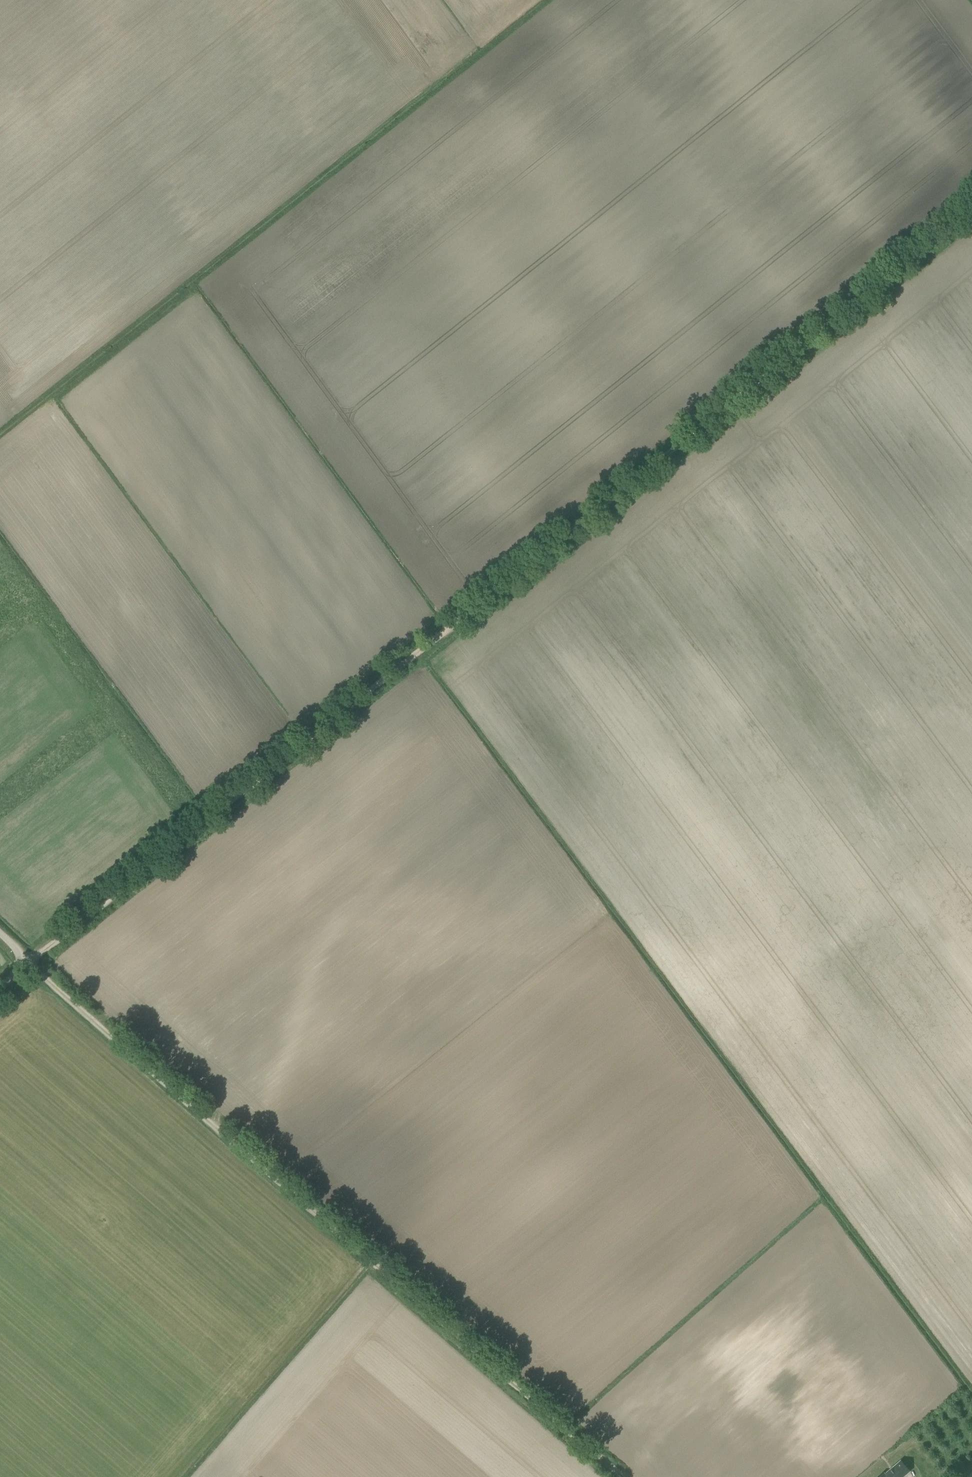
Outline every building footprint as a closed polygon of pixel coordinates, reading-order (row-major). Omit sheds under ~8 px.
[(910,1471),(901,1461),(885,1474),(884,1473),(880,1476),(903,1476),(910,1471)]
